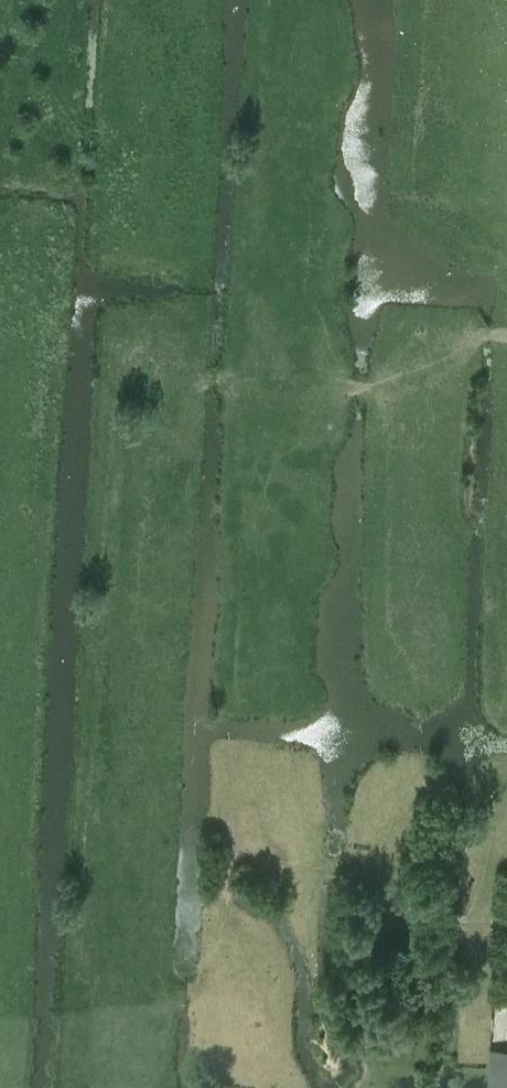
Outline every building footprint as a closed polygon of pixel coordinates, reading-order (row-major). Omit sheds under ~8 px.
[(490,1085),(506,1086),(506,1049),(489,1048),(488,1085),(490,1085)]
